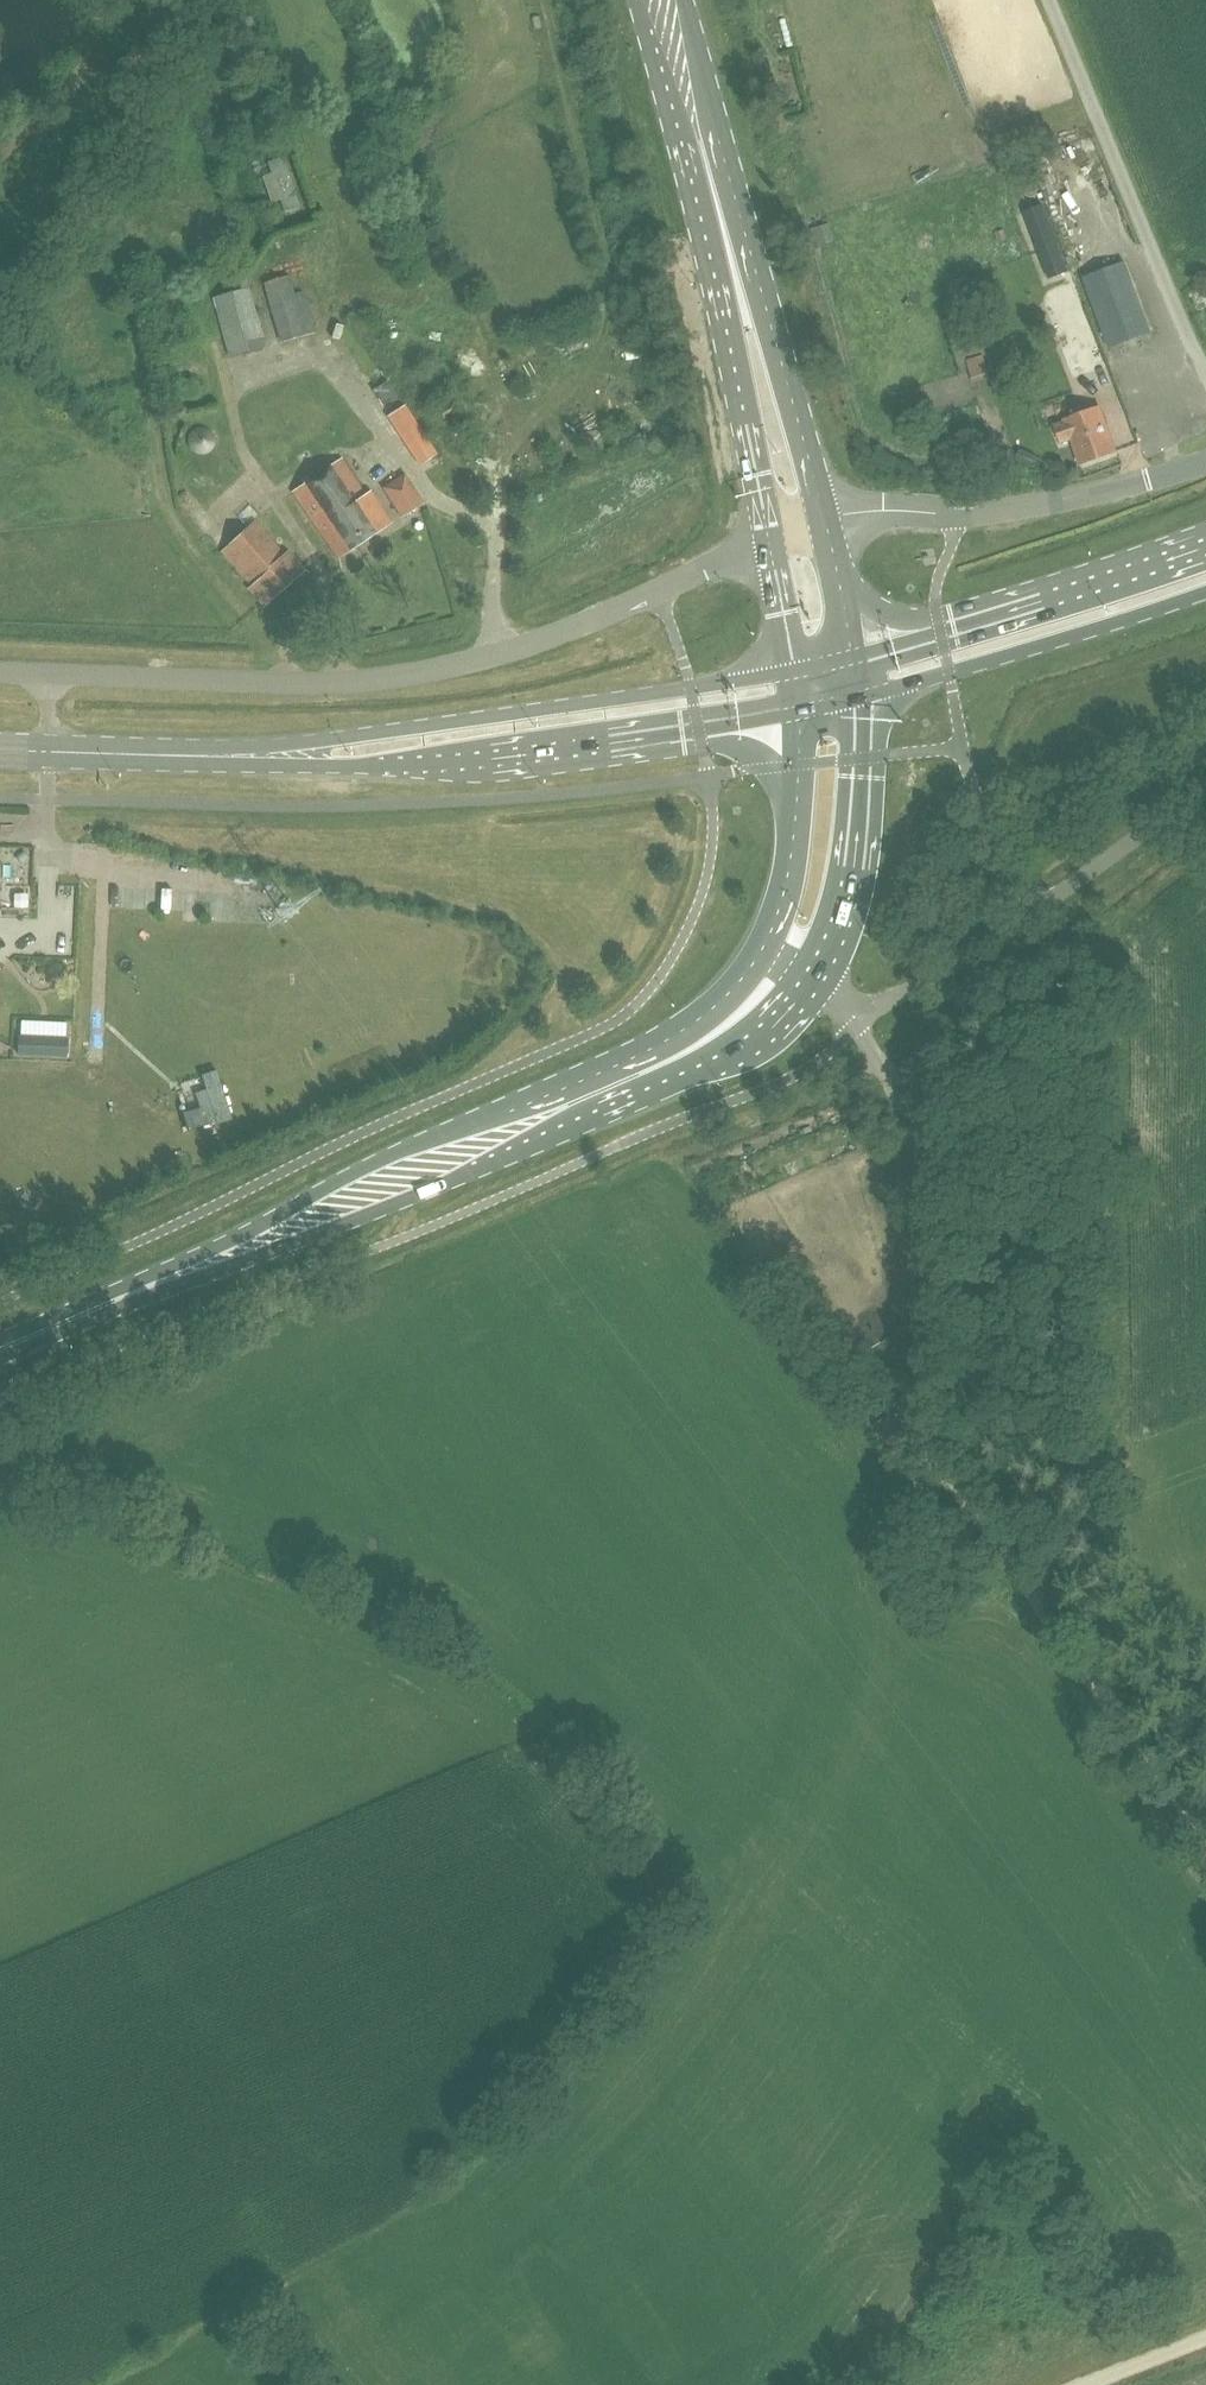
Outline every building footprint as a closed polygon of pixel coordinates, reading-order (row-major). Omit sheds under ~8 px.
[(1051,227),(1043,204),(1030,209),(1038,231),(1051,227)] [(1056,284),(1040,239),(1014,249),(1030,293),(1056,284)] [(1109,346),(1151,330),(1124,261),(1083,277),(1109,346)] [(289,275),(264,283),(279,341),(315,332),(318,331),(304,289),(294,291),(289,275)] [(250,287),(212,297),(229,356),(266,345),(250,287)] [(984,354),(967,359),(972,378),(989,373),(984,354)] [(404,404),(387,415),(419,464),(437,453),(404,404)] [(1081,463),(1116,451),(1100,406),(1065,419),(1066,421),(1056,425),(1062,441),(1072,437),(1081,463)] [(496,428),(515,422),(510,407),(490,413),(496,428)] [(390,523),(369,491),(364,494),(341,459),(294,490),(338,558),(390,523)] [(402,517),(424,502),(405,472),(381,487),(402,517)] [(219,551),(250,585),(246,588),(263,607),(306,569),(288,549),(285,552),(255,519),(219,551)] [(19,1035),(18,1054),(65,1057),(66,1038),(19,1035)] [(200,1078),(180,1081),(185,1110),(184,1110),(186,1127),(237,1118),(234,1101),(219,1104),(217,1092),(203,1094),(200,1078)] [(26,1193),(17,1197),(22,1210),(32,1206),(26,1193)]
